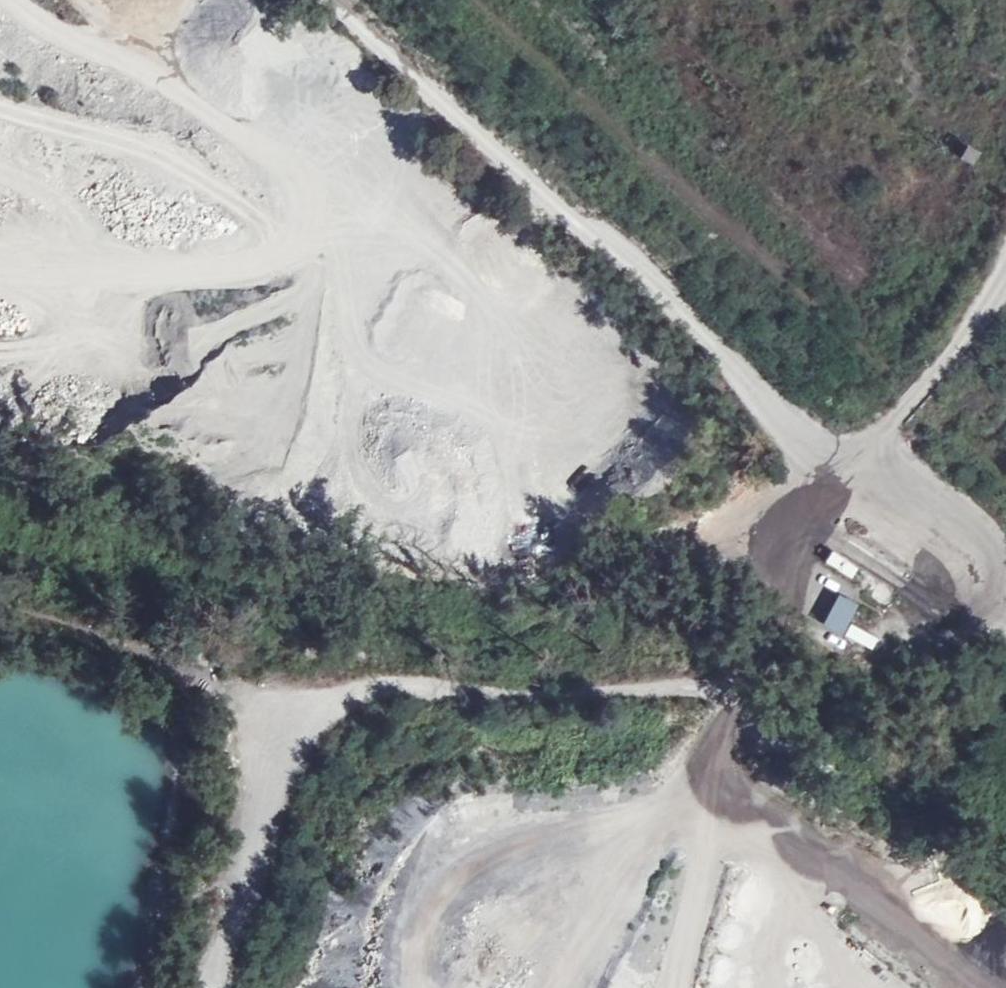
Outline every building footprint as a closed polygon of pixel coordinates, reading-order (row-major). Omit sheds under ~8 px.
[(832,552),(824,563),(851,580),(858,569),(832,552)] [(841,633),(854,604),(841,598),(828,627),(841,633)] [(871,653),(879,640),(851,624),(844,637),(871,653)]
